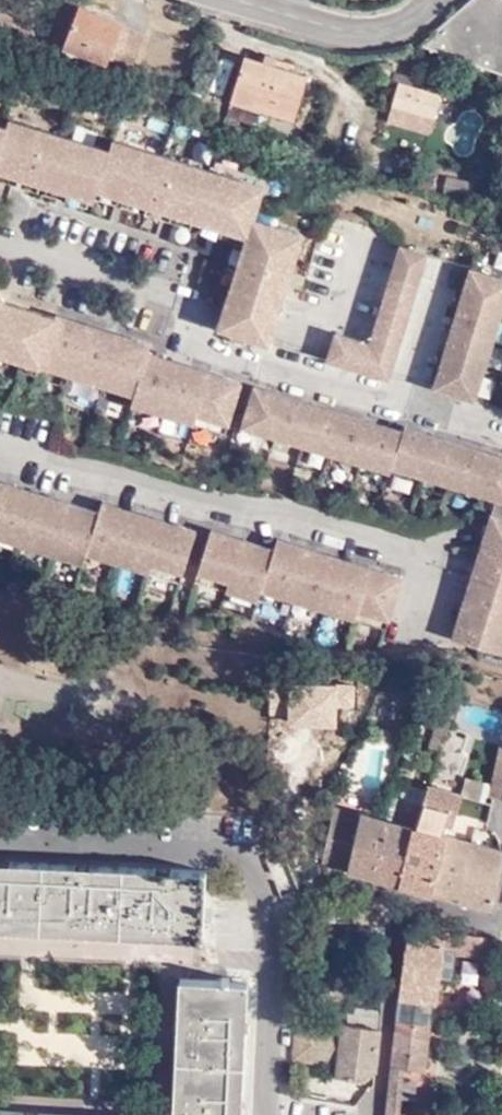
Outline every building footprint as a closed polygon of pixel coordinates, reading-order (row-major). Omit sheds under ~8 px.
[(442,24),(417,42),(501,72),(501,0),(468,0),(442,24)] [(114,38),(119,26),(121,21),(78,2),(61,41),(105,59),(107,54),(130,64),(142,36),(125,29),(120,40),(114,38)] [(114,38),(120,40),(125,29),(119,26),(114,38)] [(271,65),(273,58),(262,54),(259,61),(242,55),(227,99),(287,119),(301,76),(271,65)] [(388,119),(430,129),(439,93),(396,81),(388,119)] [(14,172),(37,179),(65,188),(85,195),(99,200),(103,189),(119,194),(189,217),(218,227),(239,234),(253,239),(224,331),(273,345),(307,236),(259,221),(269,189),(119,140),(116,152),(15,119),(12,126),(0,122),(0,167),(14,172)] [(37,179),(14,172),(13,182),(34,189),(37,179)] [(85,195),(65,188),(61,198),(81,205),(85,195)] [(185,226),(189,217),(119,194),(116,204),(185,226)] [(236,242),(239,234),(218,227),(216,236),(236,242)] [(390,384),(430,259),(403,250),(371,349),(338,337),(329,364),(390,384)] [(501,329),(501,282),(474,273),(437,392),(479,406),(501,329)] [(245,385),(152,355),(155,345),(61,315),(61,318),(9,302),(0,284),(0,354),(139,397),(136,406),(229,435),(245,385)] [(501,507),(501,461),(406,432),(404,436),(256,389),(243,432),(392,477),(393,474),(448,489),(498,506),(501,507)] [(108,551),(187,576),(200,532),(104,502),(102,513),(0,480),(0,521),(108,551)] [(494,519),(472,589),(498,595),(501,586),(501,521),(494,519)] [(0,521),(0,539),(86,566),(89,555),(184,585),(187,576),(108,551),(0,521)] [(376,629),(387,577),(278,544),(275,552),(213,532),(198,580),(260,599),(262,595),(376,629)] [(404,582),(387,577),(376,629),(387,633),(404,582)] [(260,599),(198,580),(196,585),(257,604),(260,599)] [(498,595),(472,589),(455,643),(501,657),(501,586),(498,595)] [(374,635),(376,629),(262,595),(260,599),(374,635)] [(426,746),(437,749),(453,700),(441,696),(426,746)] [(496,758),(489,797),(492,798),(501,801),(501,758),(496,758)] [(450,824),(458,794),(425,786),(412,829),(409,828),(400,886),(430,894),(443,838),(440,837),(443,823),(450,824)] [(320,865),(370,878),(382,821),(330,807),(320,865)] [(370,878),(400,886),(409,828),(382,821),(370,878)] [(488,911),(501,852),(443,838),(430,894),(488,911)] [(0,854),(0,923),(207,936),(212,870),(166,867),(94,861),(13,855),(0,854)] [(301,900),(302,910),(315,909),(316,903),(315,900),(301,900)] [(315,909),(302,910),(302,922),(315,921),(315,909)] [(404,926),(396,997),(435,1001),(437,980),(440,949),(442,930),(443,922),(417,919),(415,927),(404,926)] [(442,930),(440,949),(453,951),(455,932),(442,930)] [(482,960),(484,937),(467,935),(455,932),(453,951),(452,953),(482,960)] [(449,981),(452,953),(453,951),(440,949),(437,980),(449,981)] [(180,978),(172,1114),(241,1114),(243,1094),(247,1029),(250,982),(180,978)] [(394,1020),(388,1070),(401,1071),(423,1073),(428,1025),(394,1020)] [(363,1082),(372,1073),(377,1029),(300,1021),(295,1060),(337,1066),(335,1077),(363,1082)] [(383,1114),(396,1114),(401,1071),(388,1070),(383,1114)] [(100,1114),(32,1109),(0,1107),(0,1114),(112,1114),(100,1114)]
